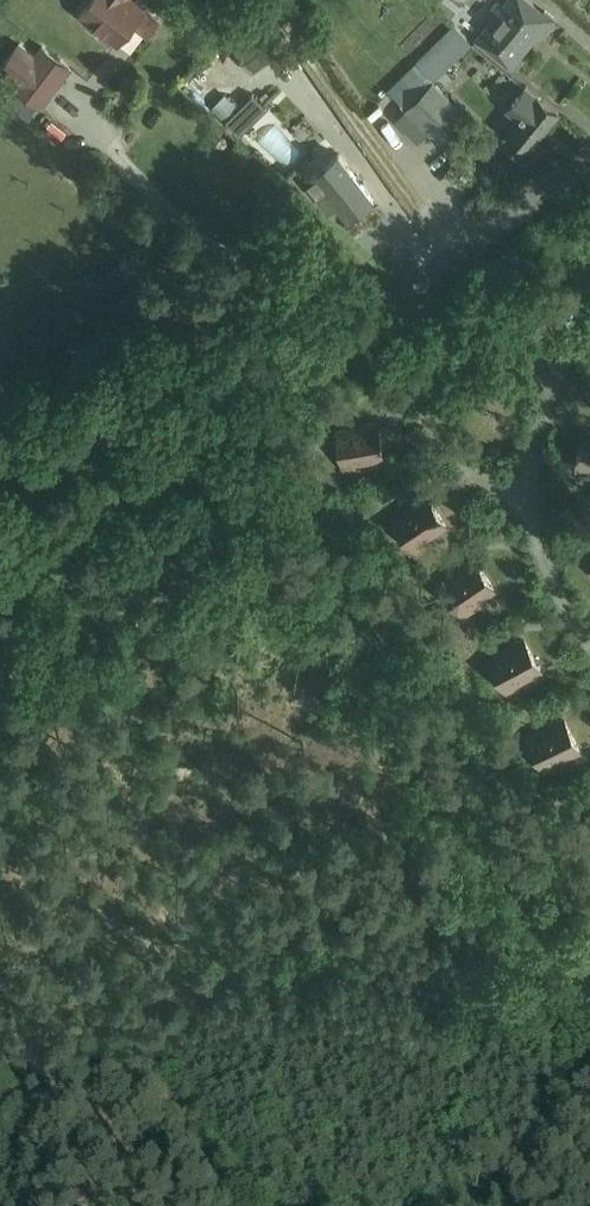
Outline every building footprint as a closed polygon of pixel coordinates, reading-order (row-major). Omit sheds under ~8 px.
[(80,15),(102,32),(98,37),(99,42),(106,48),(111,47),(115,42),(117,44),(131,26),(145,37),(155,23),(154,22),(126,0),(91,0),(80,15)] [(528,40),(534,32),(542,39),(557,19),(546,10),(543,13),(528,0),(519,0),(510,11),(499,2),(492,11),(528,40)] [(528,40),(492,11),(484,20),(490,24),(478,39),(511,66),(531,42),(528,40)] [(254,32),(235,45),(244,58),(253,71),(272,57),(292,43),(283,30),(274,18),(254,32)] [(454,25),(439,40),(417,63),(435,81),(472,43),(454,25)] [(72,67),(42,44),(35,54),(19,42),(0,67),(0,74),(11,82),(9,84),(41,108),(72,67)] [(435,81),(407,108),(441,142),(468,115),(435,81)] [(519,118),(509,130),(531,149),(560,113),(526,86),(508,109),(519,118)] [(213,110),(227,123),(240,109),(227,96),(213,110)] [(58,116),(54,131),(73,137),(77,121),(58,116)] [(53,128),(44,138),(74,165),(83,154),(53,128)] [(322,179),(313,186),(331,210),(340,203),(350,217),(375,198),(352,169),(329,187),(322,179)] [(355,463),(384,458),(378,425),(374,426),(371,424),(363,425),(361,428),(338,432),(345,471),(356,469),(355,463)] [(578,466),(589,468),(589,432),(587,434),(583,433),(578,466)] [(422,542),(447,525),(428,498),(425,500),(421,499),(415,504),(414,507),(394,521),(416,554),(426,547),(422,542)] [(471,606),(496,590),(477,562),(474,564),(470,564),(463,568),(463,571),(443,585),(465,618),(475,612),(471,606)] [(516,684),(542,670),(525,641),(522,643),(519,642),(511,646),(511,649),(489,661),(509,695),(519,690),(516,684)] [(554,764),(580,750),(565,720),(562,722),(558,721),(551,725),(550,728),(529,739),(546,774),(557,769),(554,764)]
